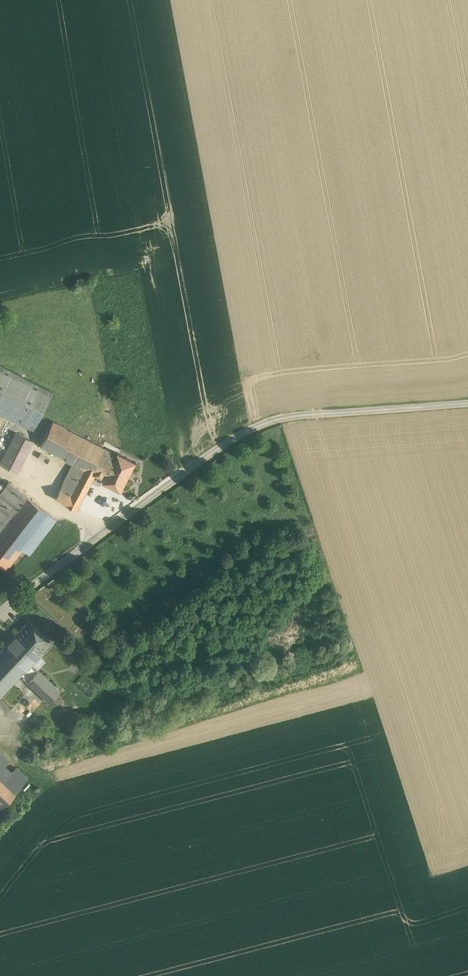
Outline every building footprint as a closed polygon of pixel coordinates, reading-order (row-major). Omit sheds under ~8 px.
[(0,365),(0,412),(33,429),(52,392),(0,365)] [(117,454),(52,420),(40,445),(73,463),(85,469),(72,495),(59,489),(55,498),(78,509),(96,474),(105,479),(117,454)] [(16,432),(0,462),(0,464),(17,473),(34,441),(16,432)] [(105,479),(104,480),(103,481),(104,481),(121,490),(122,489),(136,462),(137,461),(136,461),(119,452),(118,452),(118,453),(105,479)] [(73,463),(59,489),(72,495),(85,469),(73,463)] [(0,491),(0,526),(25,494),(8,481),(0,491)] [(0,526),(0,564),(6,568),(22,548),(48,513),(25,494),(0,526)] [(48,513),(22,548),(29,553),(56,519),(48,513)] [(0,649),(0,671),(12,683),(20,675),(31,663),(51,641),(28,620),(0,649)] [(60,691),(31,663),(20,675),(49,702),(60,691)] [(0,671),(0,696),(12,683),(0,671)] [(0,754),(0,771),(9,762),(0,754)] [(28,779),(15,768),(7,777),(0,771),(0,809),(28,779)]
